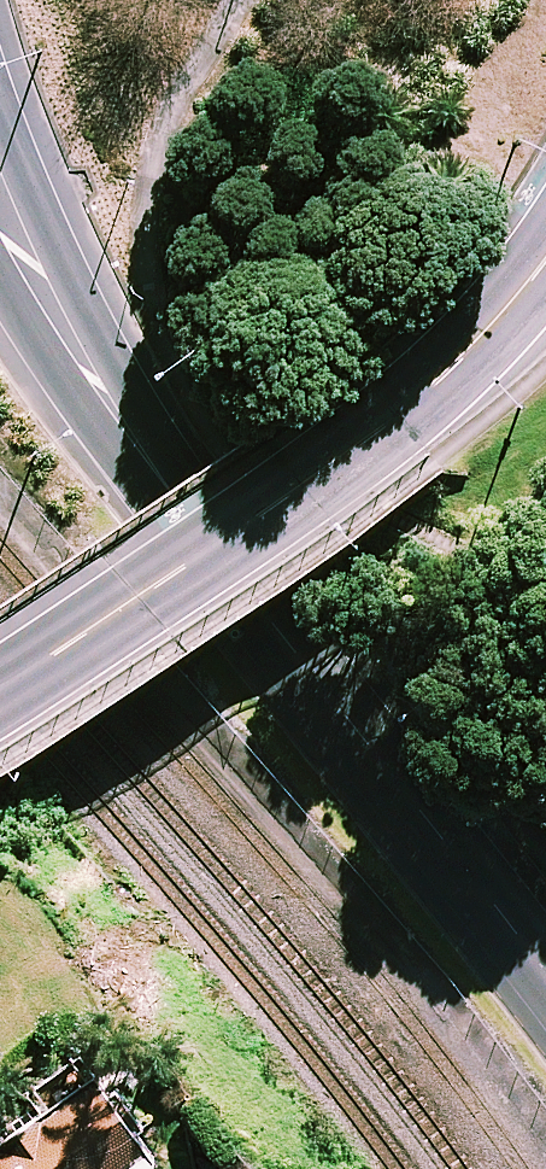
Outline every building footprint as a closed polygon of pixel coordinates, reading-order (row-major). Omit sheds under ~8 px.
[(0,1132),(0,1168),(99,1168),(115,1157),(65,1086),(0,1132)]
